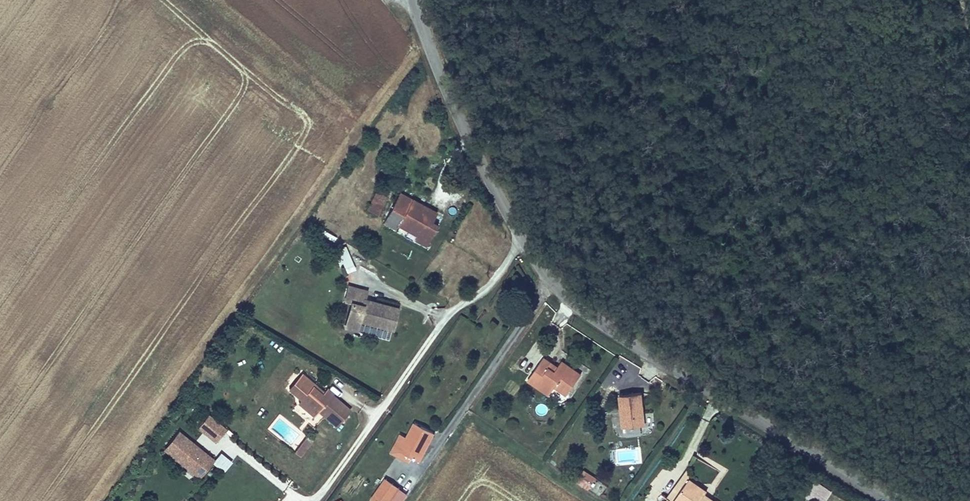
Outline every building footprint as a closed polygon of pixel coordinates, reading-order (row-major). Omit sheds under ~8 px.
[(381,194),(380,194),(371,188),(367,195),(375,200),(377,201),(381,194)] [(403,202),(406,196),(394,190),(391,196),(403,202)] [(429,209),(406,196),(403,202),(391,196),(377,220),(395,230),(398,224),(416,234),(414,239),(426,246),(436,227),(425,221),(429,209)] [(338,252),(346,273),(355,270),(348,248),(338,252)] [(383,320),(389,321),(392,311),(361,303),(363,293),(346,288),(342,303),(348,305),(343,330),(352,332),(354,323),(381,329),(383,320)] [(387,331),(389,321),(383,320),(381,329),(387,331)] [(556,382),(568,390),(578,376),(559,362),(554,368),(551,373),(545,369),(549,365),(541,358),(525,380),(548,395),(552,388),(556,382)] [(551,373),(554,368),(549,365),(545,369),(551,373)] [(306,386),(308,382),(298,374),(286,389),(298,400),(295,403),(310,416),(313,413),(331,428),(345,413),(326,397),(328,395),(321,389),(320,392),(317,394),(306,386)] [(320,392),(308,382),(306,386),(317,394),(320,392)] [(564,397),(568,390),(556,382),(552,388),(564,397)] [(640,392),(618,394),(621,427),(642,425),(640,392)] [(208,414),(196,428),(215,444),(227,430),(208,414)] [(396,453),(408,459),(415,462),(429,431),(410,423),(402,439),(396,453)] [(214,458),(179,430),(163,449),(199,477),(214,458)] [(405,465),(408,459),(396,453),(402,439),(395,435),(385,456),(405,465)] [(298,457),(307,444),(302,441),(292,453),(298,457)] [(221,453),(212,464),(223,473),(232,462),(221,453)] [(581,474),(593,482),(597,477),(584,469),(581,474)] [(576,482),(588,490),(593,482),(581,474),(576,482)] [(686,483),(685,475),(665,500),(674,500),(686,483)] [(394,491),(395,489),(383,479),(368,500),(387,500),(394,491)] [(597,481),(592,492),(601,497),(607,487),(597,481)] [(832,490),(817,482),(808,500),(810,500),(826,500),(832,490)] [(686,483),(674,500),(706,500),(702,498),(704,494),(686,483)] [(403,497),(394,491),(387,500),(401,500),(403,497)]
